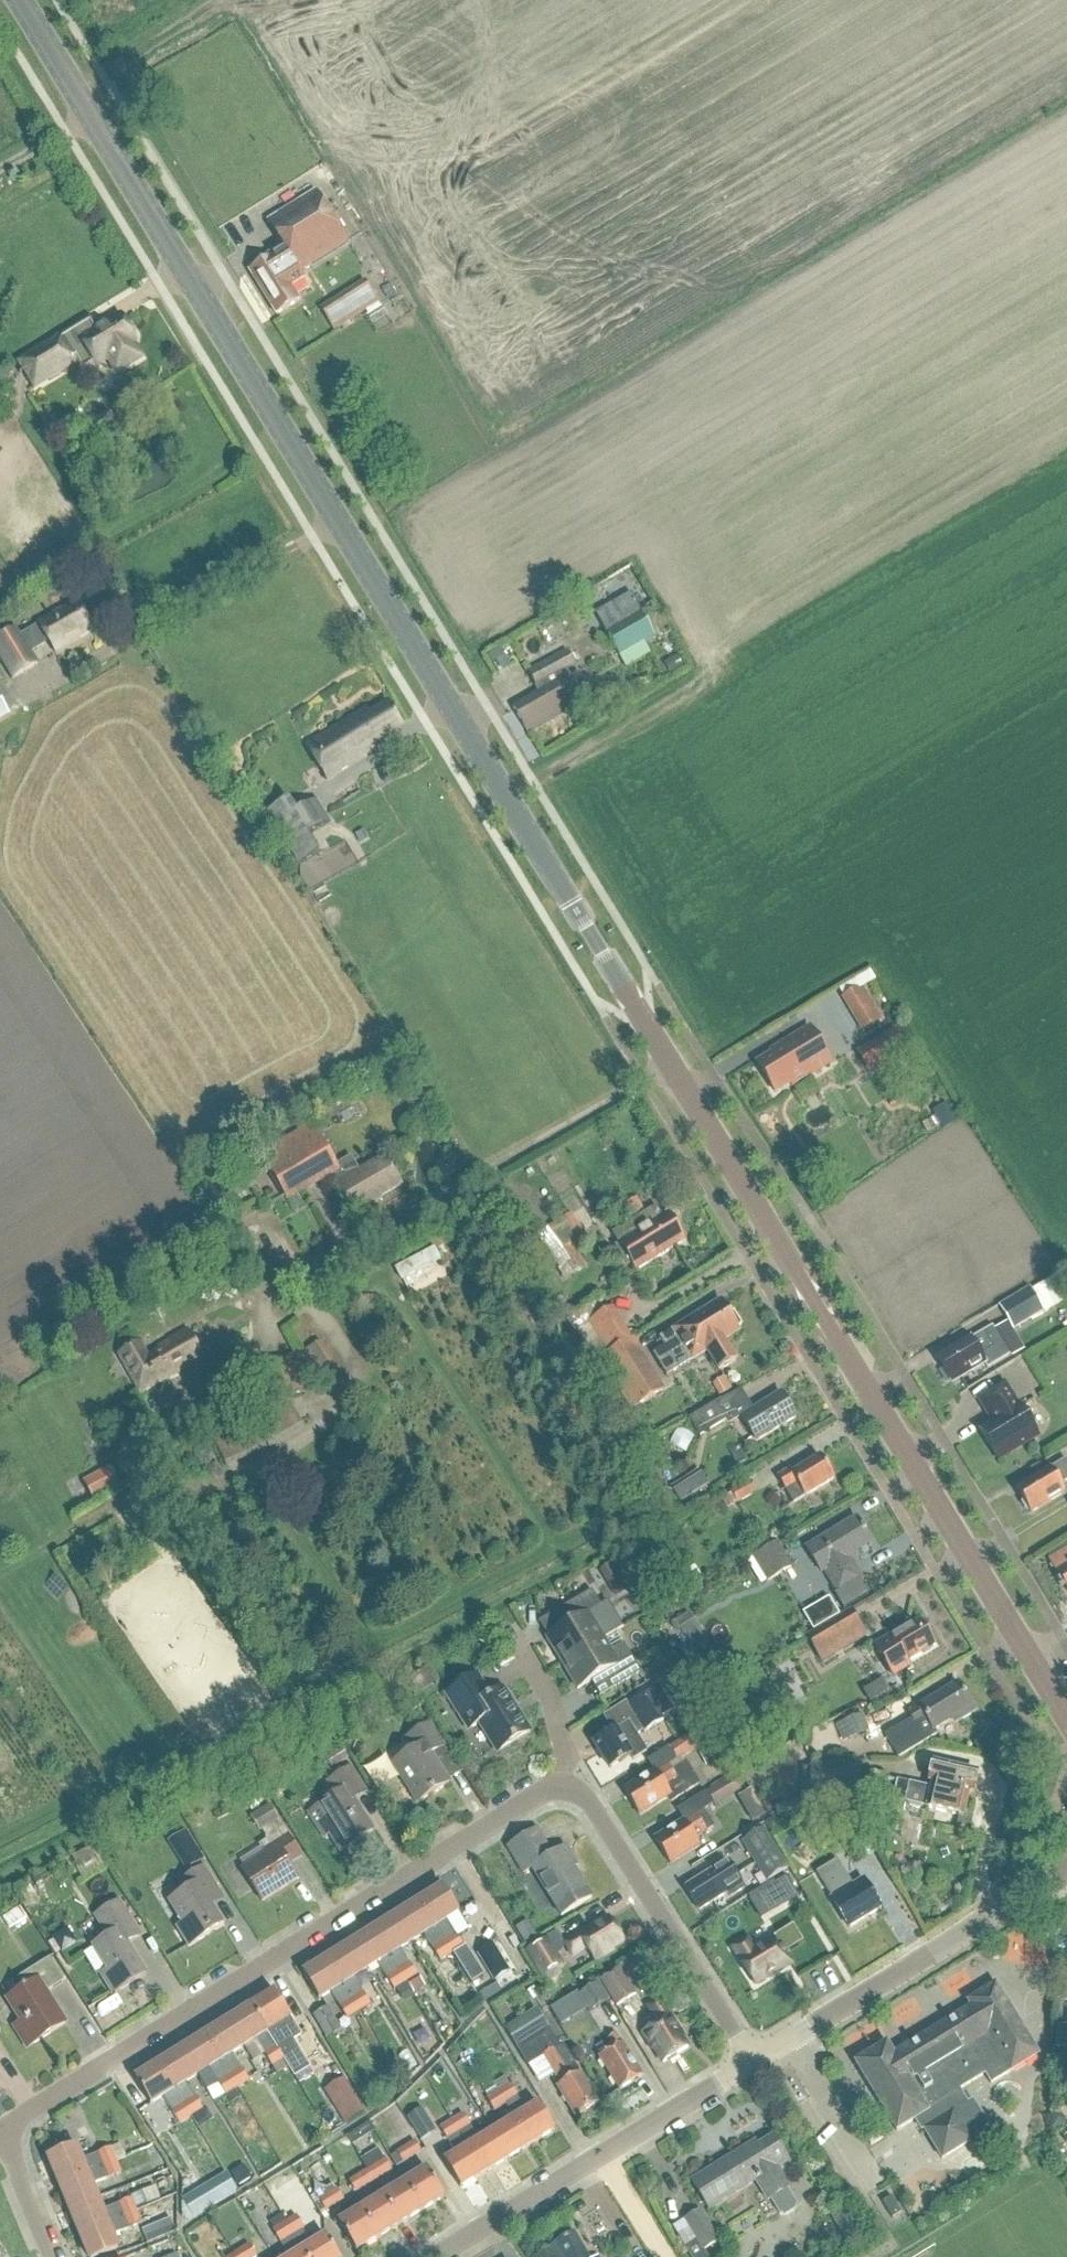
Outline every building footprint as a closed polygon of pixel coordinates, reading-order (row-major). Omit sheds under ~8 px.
[(0,196),(0,213),(10,207),(3,194),(0,196)] [(299,304),(291,291),(306,282),(300,273),(349,245),(319,195),(269,225),(284,250),(267,260),(268,263),(249,274),(275,318),(299,304)] [(372,294),(327,322),(334,333),(379,305),(372,294)] [(141,360),(132,346),(135,344),(120,319),(97,334),(89,322),(19,365),(35,390),(76,365),(83,376),(108,361),(117,375),(141,360)] [(0,374),(0,392),(14,384),(5,370),(0,374)] [(639,613),(636,615),(627,600),(596,617),(605,633),(621,661),(655,640),(639,613)] [(20,638),(16,631),(0,640),(0,657),(15,683),(39,669),(32,658),(48,649),(56,661),(97,637),(77,603),(39,625),(41,629),(22,640),(20,638)] [(542,694),(512,711),(528,737),(582,705),(579,698),(588,693),(578,675),(568,681),(567,678),(564,673),(573,667),(565,653),(527,675),(535,689),(538,688),(542,694)] [(10,719),(0,702),(0,725),(10,719)] [(367,716),(307,752),(325,782),(363,759),(358,751),(367,746),(367,747),(399,728),(389,711),(371,722),(367,716)] [(287,801),(265,815),(299,868),(319,856),(308,839),(328,826),(314,803),(296,815),(287,801)] [(866,985),(885,1020),(907,1008),(888,973),(866,985)] [(842,1000),(862,1033),(881,1022),(861,989),(842,1000)] [(757,1065),(775,1096),(790,1086),(792,1089),(830,1066),(809,1030),(779,1048),(781,1051),(757,1065)] [(896,1047),(876,1059),(882,1070),(903,1058),(896,1047)] [(892,1072),(898,1086),(912,1080),(906,1066),(892,1072)] [(332,1179),(336,1186),(353,1216),(382,1199),(381,1197),(402,1185),(386,1157),(359,1173),(351,1159),(337,1168),(312,1125),(258,1156),(288,1205),(332,1179)] [(232,1160),(242,1177),(261,1166),(251,1149),(232,1160)] [(649,1214),(615,1235),(622,1246),(618,1248),(621,1253),(625,1251),(638,1272),(683,1244),(667,1218),(655,1225),(649,1214)] [(587,1238),(576,1222),(573,1219),(567,1223),(565,1220),(548,1230),(548,1231),(538,1237),(560,1272),(567,1268),(573,1277),(580,1273),(587,1269),(575,1251),(588,1243),(585,1239),(587,1238)] [(1030,1290),(999,1308),(1014,1333),(1045,1315),(1030,1290)] [(664,1351),(653,1358),(666,1380),(706,1354),(718,1374),(735,1363),(723,1344),(738,1334),(736,1331),(738,1326),(733,1318),(728,1318),(719,1304),(658,1341),(664,1351)] [(589,1327),(607,1355),(626,1343),(609,1315),(589,1327)] [(970,1341),(936,1362),(951,1386),(985,1366),(988,1371),(1010,1358),(993,1330),(971,1343),(970,1341)] [(140,1395),(203,1360),(188,1332),(148,1354),(142,1344),(119,1356),(140,1395)] [(299,1355),(325,1390),(343,1380),(322,1343),(299,1355)] [(630,1349),(627,1344),(626,1343),(607,1355),(607,1356),(608,1356),(615,1368),(626,1386),(639,1409),(663,1394),(649,1371),(634,1346),(630,1349)] [(325,1390),(299,1355),(316,1384),(315,1384),(320,1392),(325,1390)] [(739,1389),(753,1380),(745,1368),(731,1377),(739,1389)] [(998,1463),(1037,1438),(1019,1408),(1017,1409),(1004,1387),(979,1402),(992,1424),(979,1432),(998,1463)] [(779,1397),(739,1421),(754,1446),(794,1421),(779,1397)] [(290,1406),(255,1425),(258,1429),(267,1449),(268,1453),(305,1433),(290,1406)] [(717,1408),(691,1424),(701,1439),(726,1423),(717,1408)] [(790,1473),(778,1480),(794,1506),(804,1500),(833,1482),(818,1460),(792,1476),(790,1473)] [(1015,1491),(1030,1516),(1065,1494),(1061,1487),(1066,1484),(1066,1467),(1065,1463),(1051,1472),(1050,1471),(1015,1491)] [(122,1489),(110,1469),(82,1484),(94,1505),(122,1489)] [(698,1471),(670,1489),(681,1505),(709,1487),(698,1471)] [(737,1507),(756,1495),(749,1484),(730,1496),(737,1507)] [(855,1522),(807,1552),(821,1575),(824,1572),(838,1594),(834,1597),(844,1613),(868,1597),(859,1582),(861,1581),(850,1564),(850,1563),(847,1559),(855,1553),(870,1544),(855,1522)] [(775,1545),(752,1561),(766,1586),(792,1571),(775,1545)] [(1055,1575),(1066,1595),(1066,1552),(1048,1564),(1055,1575)] [(599,1574),(615,1601),(634,1590),(617,1563),(599,1574)] [(574,1625),(546,1642),(561,1667),(603,1643),(622,1631),(606,1605),(600,1609),(591,1594),(565,1610),(574,1625)] [(828,1600),(802,1615),(812,1633),(838,1618),(828,1600)] [(808,1641),(824,1666),(866,1640),(850,1615),(808,1641)] [(694,1622),(680,1630),(695,1654),(709,1646),(694,1622)] [(873,1649),(882,1662),(883,1662),(894,1680),(911,1669),(908,1665),(935,1648),(920,1623),(904,1633),(903,1631),(873,1649)] [(614,1692),(640,1676),(623,1647),(610,1655),(603,1643),(561,1667),(577,1693),(605,1676),(614,1692)] [(478,1726),(497,1756),(529,1736),(502,1693),(490,1700),(476,1679),(446,1698),(468,1733),(478,1726)] [(911,1719),(883,1736),(897,1758),(936,1735),(933,1730),(952,1718),(955,1723),(974,1712),(957,1683),(907,1713),(911,1719)] [(629,1708),(628,1709),(632,1715),(635,1720),(644,1736),(663,1724),(661,1720),(673,1712),(659,1690),(648,1697),(629,1708)] [(607,1716),(603,1718),(612,1734),(614,1733),(614,1734),(635,1720),(632,1715),(628,1709),(625,1705),(607,1716)] [(862,1718),(836,1727),(842,1745),(868,1735),(862,1718)] [(612,1734),(593,1747),(609,1772),(630,1758),(631,1760),(644,1751),(636,1739),(643,1734),(635,1720),(614,1734),(614,1733),(612,1734)] [(417,1752),(392,1766),(418,1808),(450,1789),(432,1759),(446,1751),(431,1727),(409,1740),(417,1752)] [(692,1734),(668,1750),(676,1762),(655,1775),(655,1774),(623,1794),(639,1819),(668,1800),(671,1805),(685,1797),(701,1787),(683,1762),(703,1749),(692,1734)] [(325,1761),(332,1773),(347,1762),(340,1751),(325,1761)] [(861,1798),(859,1764),(809,1768),(812,1801),(861,1798)] [(895,1786),(892,1803),(926,1810),(926,1813),(963,1820),(968,1795),(972,1796),(976,1776),(932,1767),(928,1787),(932,1787),(930,1793),(895,1786)] [(363,1791),(350,1771),(325,1786),(334,1801),(308,1817),(323,1841),(328,1838),(339,1856),(372,1836),(349,1799),(363,1791)] [(732,1781),(706,1795),(715,1809),(740,1793),(732,1781)] [(268,1806),(250,1817),(259,1832),(261,1831),(278,1820),(268,1806)] [(694,1841),(705,1834),(714,1829),(704,1813),(695,1818),(683,1825),(653,1843),(669,1868),(698,1849),(694,1841)] [(824,1823),(854,1870),(868,1860),(838,1814),(824,1823)] [(863,1837),(875,1858),(888,1851),(876,1829),(863,1837)] [(765,1830),(741,1844),(767,1888),(789,1874),(771,1842),(765,1830)] [(537,1831),(507,1849),(523,1876),(532,1871),(548,1897),(552,1904),(560,1918),(592,1900),(573,1869),(576,1867),(566,1850),(553,1858),(537,1831)] [(244,1869),(241,1871),(262,1903),(298,1880),(288,1865),(301,1857),(288,1837),(263,1854),(264,1856),(244,1869)] [(698,1915),(727,1896),(730,1900),(746,1890),(737,1878),(734,1879),(728,1869),(732,1867),(728,1862),(711,1872),(713,1873),(683,1893),(698,1915)] [(835,1863),(814,1877),(831,1902),(830,1902),(848,1930),(880,1910),(862,1882),(851,1888),(835,1863)] [(189,1894),(170,1906),(184,1928),(178,1932),(190,1951),(225,1930),(208,1901),(220,1894),(206,1871),(184,1885),(189,1894)] [(798,1898),(786,1879),(790,1876),(789,1874),(767,1888),(748,1900),(760,1921),(798,1898)] [(442,1890),(418,1905),(451,1957),(464,1949),(457,1939),(468,1932),(458,1915),(442,1890)] [(109,1940),(94,1949),(108,1973),(102,1977),(113,1996),(146,1976),(123,1939),(136,1931),(119,1904),(96,1918),(109,1940)] [(411,1945),(423,1937),(440,1964),(451,1957),(418,1905),(395,1919),(411,1945)] [(27,1920),(19,1907),(0,1918),(9,1931),(27,1920)] [(395,1919),(372,1934),(405,1986),(407,1985),(414,1997),(425,1990),(400,1951),(411,1945),(395,1919)] [(589,1931),(564,1947),(572,1959),(585,1951),(594,1966),(613,1954),(612,1952),(623,1945),(608,1921),(590,1933),(589,1931)] [(536,1937),(527,1922),(515,1930),(524,1944),(536,1937)] [(85,1926),(74,1937),(85,1948),(96,1936),(85,1926)] [(747,1943),(732,1953),(739,1964),(754,1987),(776,1973),(777,1974),(789,1966),(784,1957),(804,1944),(794,1926),(772,1940),(774,1942),(754,1954),(747,1943)] [(364,1974),(377,1966),(394,1993),(405,1986),(372,1934),(348,1948),(364,1974)] [(564,1968),(547,1940),(525,1955),(540,1982),(564,1968)] [(493,1946),(477,1956),(494,1983),(510,1974),(493,1946)] [(348,1948),(325,1963),(358,2016),(370,2008),(353,1981),(364,1974),(348,1948)] [(24,1991),(7,2002),(21,2025),(14,2029),(26,2050),(64,2026),(45,1995),(64,1984),(49,1960),(17,1980),(24,1991)] [(317,2003),(331,1995),(348,2023),(358,2016),(325,1963),(301,1978),(317,2003)] [(621,1970),(598,1983),(614,2012),(637,1997),(621,1970)] [(597,1986),(578,1998),(589,2015),(607,2004),(597,1986)] [(973,2117),(959,2094),(985,2077),(991,2087),(1009,2076),(1038,2057),(994,1987),(966,2004),(971,2013),(952,2025),(951,2022),(893,2058),(886,2046),(854,2066),(897,2134),(919,2120),(927,2132),(925,2133),(943,2162),(970,2145),(973,2151),(994,2138),(978,2113),(973,2117)] [(274,1994),(250,2009),(284,2062),(288,2068),(295,2080),(310,2071),(293,2044),(302,2038),(290,2019),(274,1994)] [(655,2027),(639,2037),(650,2053),(652,2052),(661,2067),(685,2051),(676,2037),(678,2036),(657,2002),(645,2010),(655,2027)] [(313,2017),(316,2023),(327,2040),(341,2031),(331,2016),(327,2008),(313,2017)] [(255,2041),(272,2068),(277,2075),(288,2068),(284,2062),(250,2009),(227,2023),(243,2048),(255,2041)] [(528,2070),(543,2060),(557,2082),(576,2070),(563,2047),(559,2049),(552,2035),(550,2036),(535,2011),(504,2031),(528,2070)] [(249,2083),(232,2056),(243,2048),(227,2023),(204,2037),(237,2090),(249,2083)] [(422,2028),(423,2063),(451,2062),(449,2027),(422,2028)] [(1054,2050),(1066,2051),(1066,2029),(1056,2028),(1054,2050)] [(197,2077),(209,2070),(225,2097),(237,2090),(204,2037),(181,2052),(197,2077)] [(613,2051),(598,2060),(619,2093),(642,2078),(621,2046),(615,2037),(607,2042),(613,2051)] [(203,2112),(185,2085),(197,2077),(181,2052),(158,2066),(191,2119),(203,2112)] [(150,2107),(162,2099),(179,2126),(191,2119),(158,2066),(134,2081),(150,2107)] [(572,2120),(598,2104),(580,2074),(554,2090),(572,2120)] [(324,2092),(345,2127),(365,2114),(344,2080),(324,2092)] [(525,2115),(509,2087),(504,2080),(493,2087),(498,2094),(498,2093),(506,2105),(508,2109),(515,2121),(531,2147),(553,2133),(537,2107),(525,2115)] [(498,2094),(486,2101),(493,2113),(506,2105),(498,2093),(498,2094)] [(407,2121),(420,2142),(436,2134),(423,2110),(407,2121)] [(479,2144),(463,2116),(450,2123),(484,2176),(507,2161),(491,2136),(479,2144)] [(515,2121),(491,2136),(507,2161),(531,2147),(515,2121)] [(439,2129),(456,2158),(444,2165),(460,2191),(484,2176),(450,2123),(439,2129)] [(872,2147),(884,2138),(879,2129),(866,2138),(872,2147)] [(755,2144),(691,2184),(708,2212),(755,2183),(767,2203),(770,2201),(779,2216),(786,2217),(795,2211),(796,2207),(788,2190),(776,2172),(784,2167),(787,2172),(792,2169),(774,2139),(758,2149),(755,2144)] [(414,2143),(405,2148),(412,2160),(421,2154),(414,2143)] [(48,2160),(58,2186),(116,2162),(111,2150),(81,2162),(75,2148),(48,2160)] [(405,2148),(396,2154),(403,2165),(412,2160),(405,2148)] [(384,2161),(375,2167),(383,2179),(392,2174),(384,2161)] [(116,2162),(58,2186),(69,2211),(97,2199),(91,2187),(121,2176),(116,2162)] [(375,2167),(366,2172),(374,2185),(383,2179),(375,2167)] [(426,2171),(406,2183),(423,2212),(443,2200),(426,2171)] [(366,2172),(357,2178),(365,2190),(374,2185),(366,2172)] [(357,2178),(348,2183),(356,2196),(365,2190),(357,2178)] [(406,2183),(381,2198),(398,2227),(423,2212),(406,2183)] [(337,2190),(328,2196),(334,2207),(344,2201),(337,2190)] [(328,2196),(319,2201),(325,2212),(334,2207),(328,2196)] [(381,2198),(361,2211),(377,2240),(398,2227),(381,2198)] [(882,2203),(893,2220),(901,2215),(890,2198),(882,2203)] [(97,2199),(69,2211),(79,2236),(138,2212),(133,2199),(102,2212),(97,2199)] [(338,2225),(355,2253),(377,2240),(361,2211),(338,2225)] [(143,2226),(138,2212),(79,2237),(88,2256),(104,2256),(118,2251),(112,2237),(143,2226)] [(685,2223),(697,2243),(685,2250),(690,2256),(705,2256),(703,2254),(718,2244),(699,2214),(685,2223)] [(285,2224),(293,2239),(304,2256),(337,2256),(325,2238),(313,2245),(311,2246),(302,2232),(304,2231),(295,2219),(285,2224)] [(285,2224),(271,2232),(280,2247),(287,2256),(304,2256),(285,2224)] [(546,2251),(549,2256),(585,2256),(572,2235),(546,2251)] [(236,2254),(236,2255),(238,2254),(240,2256),(256,2256),(248,2246),(236,2254)]
